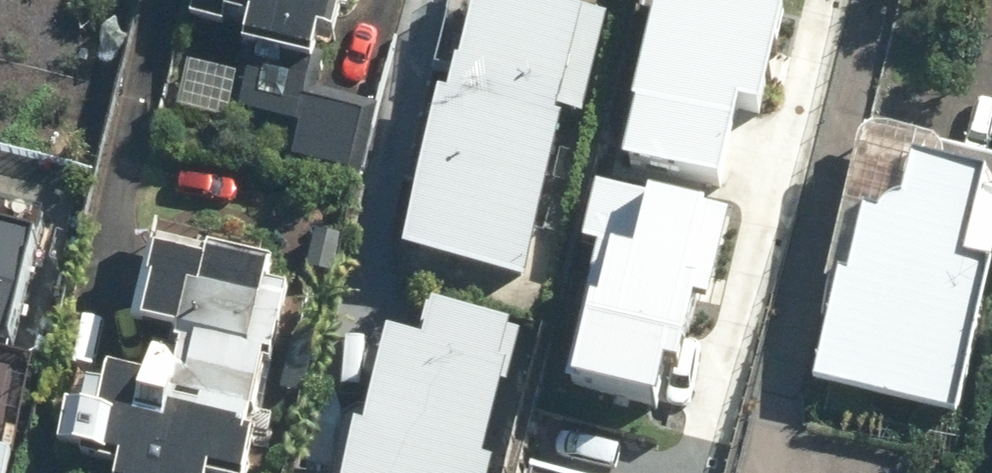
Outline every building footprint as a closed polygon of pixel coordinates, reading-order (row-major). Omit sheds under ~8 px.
[(198,22),(249,32),(240,76),(187,65),(179,105),(290,128),(283,164),(360,180),(374,111),(309,98),(321,37),(339,41),(348,0),(202,0),(198,22)] [(513,0),(476,0),(406,253),(526,286),(599,24),(513,0)] [(619,149),(718,173),(737,91),(761,97),(785,0),(655,0),(619,149)] [(866,129),(820,316),(829,319),(812,385),(964,422),(991,308),(991,160),(866,129)] [(601,243),(570,369),(649,388),(659,346),(675,350),(690,285),(709,290),(729,210),(596,177),(581,238),(601,243)] [(3,306),(28,311),(44,238),(0,229),(0,320),(3,306)] [(72,410),(64,453),(120,463),(118,472),(252,472),(272,363),(278,364),(291,291),(273,288),(278,261),(213,250),(211,259),(150,248),(136,326),(182,334),(179,355),(155,351),(150,380),(118,374),(115,389),(96,386),(91,413),(72,410)] [(353,420),(340,472),(495,472),(496,468),(489,466),(524,329),(433,306),(422,351),(395,345),(374,426),(353,420)]
